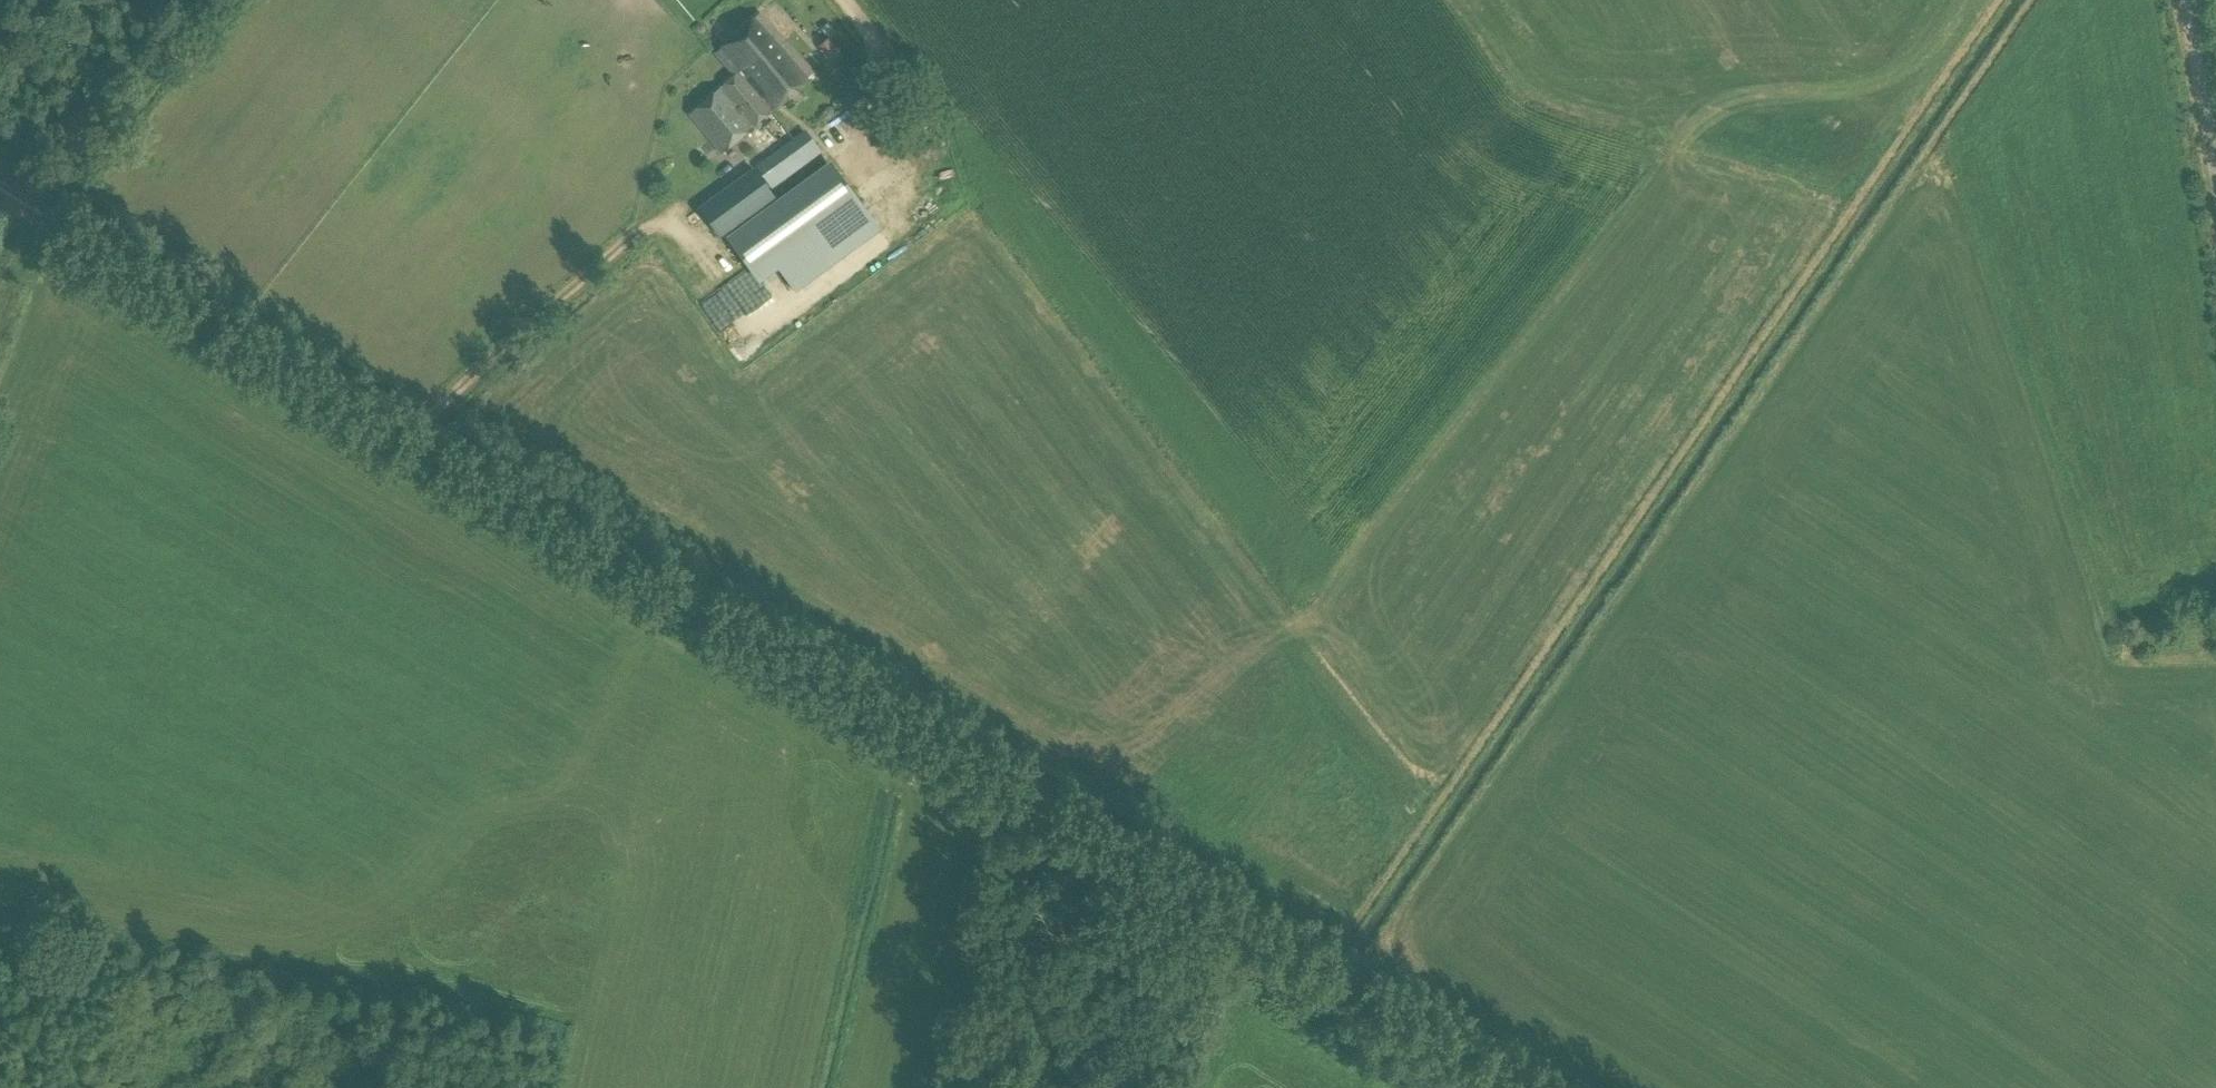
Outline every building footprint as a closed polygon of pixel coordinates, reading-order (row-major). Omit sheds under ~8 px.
[(738,72),(771,111),(815,74),(760,13),(714,54),(734,76),(738,72)] [(830,61),(841,53),(830,38),(818,47),(830,61)] [(721,153),(771,111),(738,72),(734,76),(689,114),(721,153)] [(804,132),(756,166),(772,187),(819,153),(804,132)] [(779,264),(796,286),(876,228),(829,164),(730,235),(761,278),(779,264)] [(752,169),(698,208),(719,236),(772,197),(752,169)]
